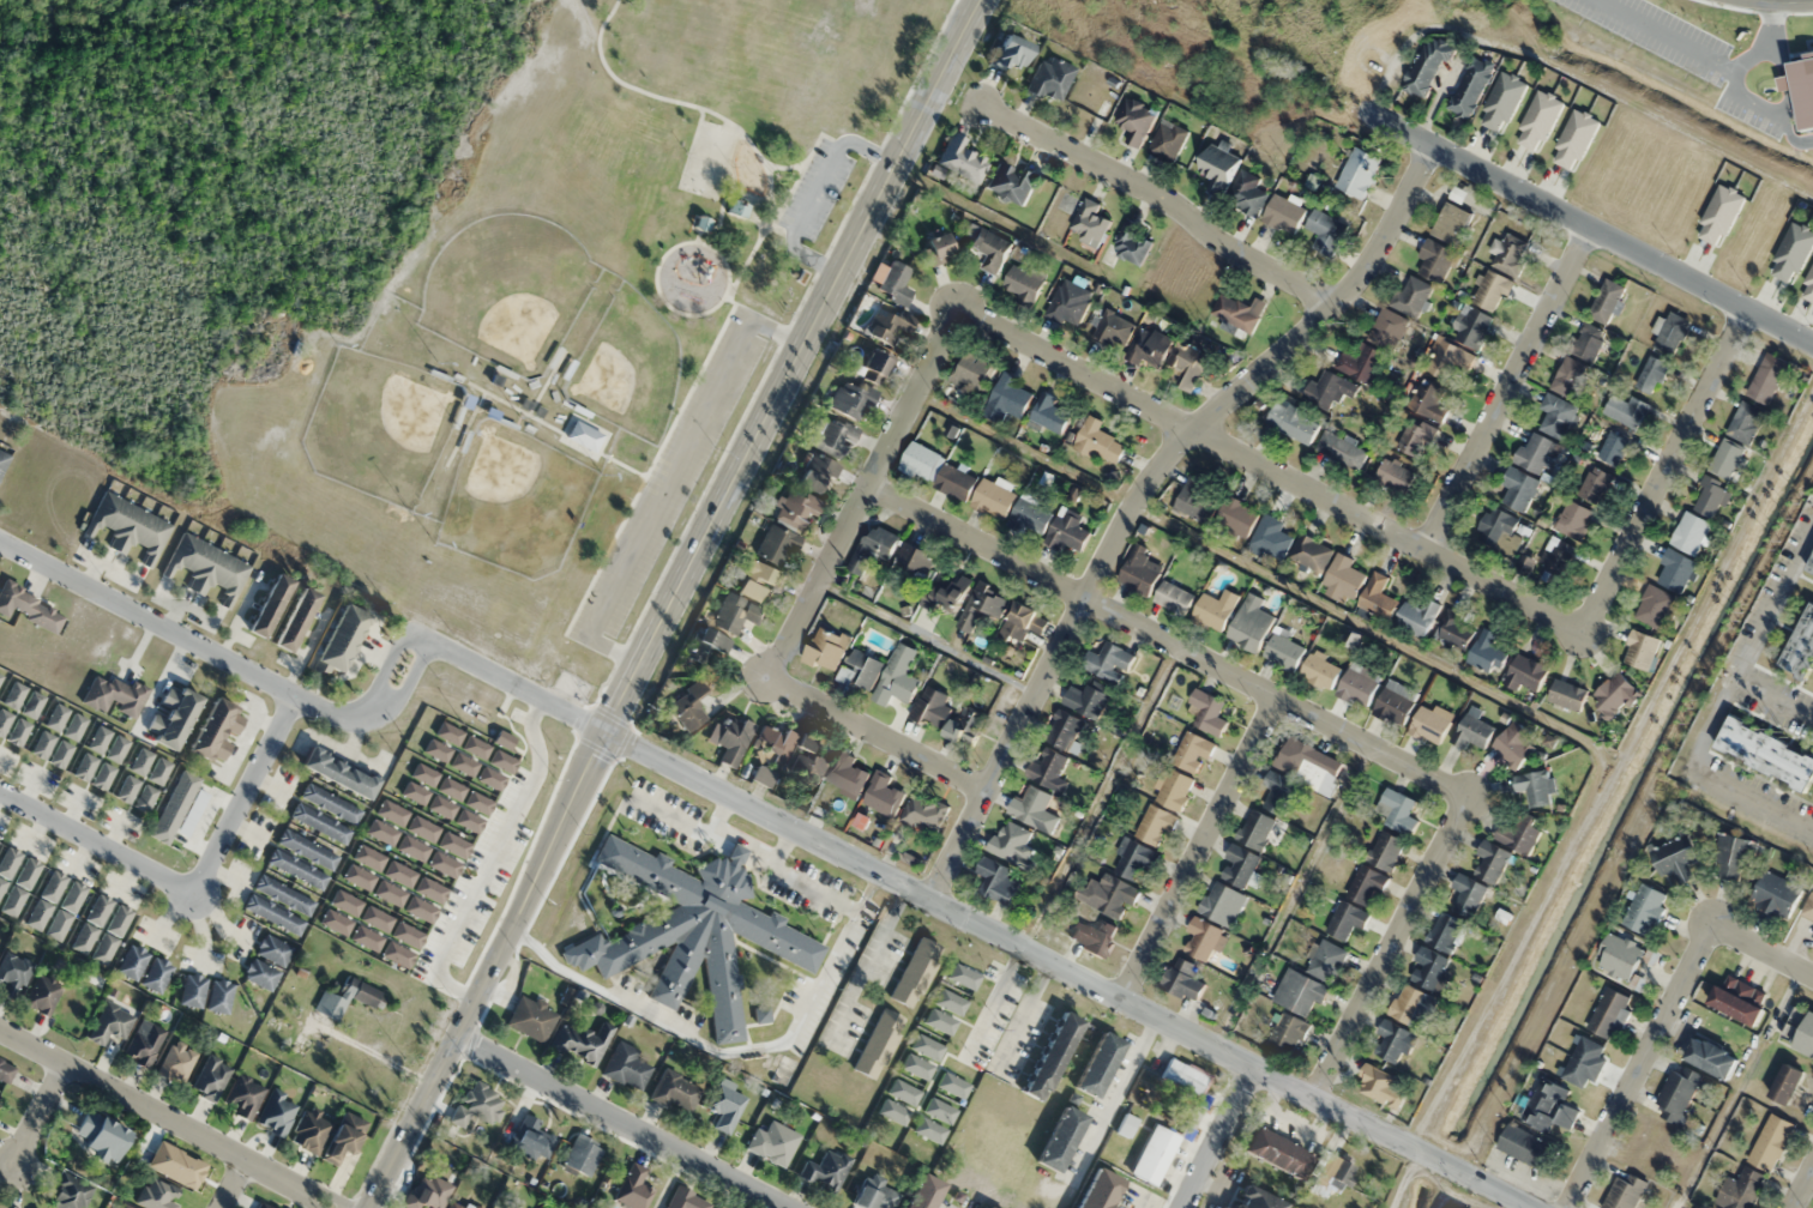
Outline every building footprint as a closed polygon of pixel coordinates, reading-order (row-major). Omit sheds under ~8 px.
[(1032,45),(1004,31),(988,62),(1003,70),(1007,61),(1021,68),(1032,45)] [(1441,58),(1449,61),(1456,45),(1426,33),(1404,90),(1425,98),(1441,58)] [(1025,90),(1059,104),(1075,66),(1041,52),(1025,90)] [(1496,64),(1474,53),(1445,109),(1467,121),(1496,64)] [(1114,122),(1130,129),(1124,141),(1138,148),(1156,111),(1127,97),(1114,122)] [(1188,130),(1162,118),(1146,152),(1171,164),(1188,130)] [(962,147),(967,139),(952,131),(935,162),(977,184),(989,162),(962,147)] [(1221,197),(1238,160),(1208,146),(1198,170),(1211,175),(1204,189),(1221,197)] [(1364,199),(1380,157),(1352,146),(1336,188),(1364,199)] [(1020,172),(1000,161),(985,188),(1021,207),(1039,174),(1024,166),(1020,172)] [(1269,192),(1257,186),(1261,179),(1242,169),(1225,201),(1255,217),(1269,192)] [(1261,219),(1292,236),(1306,208),(1276,192),(1261,219)] [(1069,232),(1099,245),(1110,220),(1097,214),(1101,205),(1084,197),(1069,232)] [(1430,232),(1456,245),(1472,214),(1447,200),(1430,232)] [(1319,234),(1312,248),(1331,258),(1348,225),(1314,208),(1304,227),(1319,234)] [(1138,233),(1142,226),(1128,217),(1109,249),(1138,266),(1152,242),(1138,233)] [(986,253),(979,267),(997,275),(1011,241),(977,226),(968,246),(986,253)] [(926,239),(934,257),(952,250),(945,232),(926,239)] [(1489,263),(1513,277),(1531,245),(1507,232),(1489,263)] [(1455,262),(1434,236),(1415,252),(1424,263),(1419,266),(1431,281),(1455,262)] [(903,286),(911,268),(892,259),(886,271),(884,270),(874,291),(905,306),(912,290),(903,286)] [(1045,275),(1013,262),(1000,291),(1032,305),(1045,275)] [(1469,300),(1496,313),(1512,281),(1485,268),(1469,300)] [(1395,290),(1388,302),(1415,318),(1433,287),(1409,274),(1399,293),(1395,290)] [(1093,291),(1062,277),(1044,314),(1076,329),(1093,291)] [(1609,325),(1624,286),(1603,277),(1588,317),(1609,325)] [(1218,327),(1247,339),(1264,301),(1255,297),(1251,307),(1220,293),(1210,315),(1221,320),(1218,327)] [(1392,352),(1409,321),(1382,306),(1365,338),(1392,352)] [(1493,318),(1467,306),(1453,338),(1479,349),(1493,318)] [(892,347),(899,331),(908,336),(916,318),(900,311),(897,317),(877,308),(864,335),(892,347)] [(1135,321),(1104,308),(1093,336),(1124,349),(1135,321)] [(1692,322),(1671,311),(1652,346),(1673,357),(1692,322)] [(1607,333),(1583,321),(1568,350),(1592,362),(1607,333)] [(1125,355),(1156,371),(1172,339),(1141,324),(1125,355)] [(1447,380),(1454,364),(1468,371),(1475,355),(1441,339),(1426,370),(1447,380)] [(1190,392),(1209,357),(1179,341),(1169,359),(1184,367),(1175,384),(1190,392)] [(1355,355),(1344,348),(1333,365),(1369,387),(1387,356),(1363,342),(1355,355)] [(890,360),(868,349),(856,372),(878,383),(890,360)] [(948,382),(980,397),(996,364),(964,349),(948,382)] [(1789,363),(1766,351),(1745,394),(1768,405),(1789,363)] [(1635,387),(1654,396),(1669,363),(1650,354),(1635,387)] [(1548,387),(1569,397),(1585,365),(1565,355),(1548,387)] [(1308,380),(1300,398),(1328,411),(1336,393),(1350,400),(1357,385),(1323,369),(1317,384),(1308,380)] [(1000,423),(1005,412),(1021,419),(1033,393),(1018,386),(1022,379),(1003,370),(981,414),(1000,423)] [(827,406),(863,423),(877,392),(842,376),(827,406)] [(1437,403),(1445,389),(1427,378),(1411,407),(1441,424),(1449,410),(1437,403)] [(1578,413),(1551,390),(1538,406),(1548,414),(1539,425),(1557,439),(1578,413)] [(1053,406),(1057,398),(1042,391),(1028,419),(1059,435),(1069,415),(1053,406)] [(1631,395),(1628,401),(1612,393),(1602,413),(1637,431),(1650,404),(1631,395)] [(1308,444),(1320,418),(1276,398),(1264,424),(1308,444)] [(1765,413),(1743,401),(1725,433),(1748,445),(1765,413)] [(1118,464),(1125,442),(1098,432),(1103,419),(1086,414),(1074,449),(1118,464)] [(819,434),(813,430),(807,442),(838,459),(853,432),(827,418),(819,434)] [(576,419),(604,435),(595,452),(566,437),(576,419)] [(1400,452),(1422,455),(1423,444),(1434,445),(1436,425),(1404,421),(1400,452)] [(1314,450),(1358,470),(1367,449),(1324,429),(1314,450)] [(1561,447),(1530,429),(1513,460),(1543,477),(1561,447)] [(1631,442),(1612,430),(1595,458),(1614,470),(1631,442)] [(1730,481),(1746,452),(1723,439),(1706,468),(1730,481)] [(968,499),(979,471),(909,444),(899,471),(968,499)] [(839,466),(810,450),(794,480),(823,496),(839,466)] [(0,451),(0,474),(10,457),(0,451)] [(1405,493),(1416,472),(1385,456),(1374,478),(1405,493)] [(1576,494),(1597,505),(1613,476),(1593,464),(1576,494)] [(1523,513),(1540,483),(1510,465),(1499,484),(1507,488),(1500,500),(1523,513)] [(1173,508),(1209,524),(1224,490),(1188,474),(1173,508)] [(985,475),(970,505),(1003,521),(1018,491),(985,475)] [(1713,519),(1729,489),(1704,476),(1689,506),(1713,519)] [(804,532),(821,503),(786,483),(769,512),(804,532)] [(151,568),(173,525),(104,490),(83,533),(90,538),(96,527),(100,530),(102,525),(113,530),(110,534),(114,537),(109,546),(124,554),(130,544),(133,545),(135,542),(146,548),(144,551),(147,554),(143,563),(151,568)] [(1259,514),(1232,494),(1213,520),(1241,539),(1259,514)] [(1053,513),(1022,496),(1008,521),(1038,539),(1053,513)] [(1595,512),(1568,498),(1553,527),(1580,541),(1595,512)] [(1473,536),(1509,558),(1524,533),(1515,527),(1519,520),(1493,505),(1473,536)] [(1042,544),(1059,552),(1063,542),(1081,552),(1092,532),(1079,525),(1083,517),(1062,506),(1042,544)] [(1711,523),(1684,511),(1669,543),(1696,556),(1711,523)] [(1293,536),(1280,531),(1284,521),(1264,512),(1250,546),(1283,560),(1293,536)] [(901,536),(872,522),(848,569),(863,577),(875,554),(888,561),(901,536)] [(800,546),(779,523),(754,545),(775,569),(800,546)] [(229,609),(252,566),(183,531),(162,574),(169,579),(175,568),(179,570),(181,566),(192,570),(189,575),(193,578),(188,588),(203,596),(209,585),(212,586),(213,582),(225,588),(223,592),(227,594),(222,604),(229,609)] [(1289,556),(1321,573),(1333,549),(1302,532),(1289,556)] [(1535,576),(1561,585),(1576,546),(1550,536),(1535,576)] [(921,581),(934,555),(906,541),(893,567),(921,581)] [(1164,567),(1144,555),(1148,549),(1137,543),(1116,580),(1146,597),(1164,567)] [(1652,579),(1681,594),(1697,563),(1668,548),(1652,579)] [(1354,560),(1339,552),(1320,589),(1351,605),(1367,575),(1351,566),(1354,560)] [(1519,570),(1531,571),(1532,558),(1520,557),(1519,570)] [(781,577),(756,558),(735,586),(758,603),(771,586),(773,588),(781,577)] [(1388,576),(1371,569),(1356,607),(1389,620),(1397,600),(1381,593),(1388,576)] [(292,580),(275,572),(248,632),(265,639),(292,580)] [(921,605),(935,612),(940,602),(956,611),(972,579),(959,572),(952,586),(934,578),(921,605)] [(1183,617),(1194,595),(1164,580),(1153,602),(1183,617)] [(972,633),(983,611),(1000,619),(1010,597),(978,581),(956,625),(972,633)] [(11,611),(56,634),(66,613),(3,582),(0,588),(0,614),(8,618),(11,611)] [(1632,616),(1657,629),(1673,597),(1649,584),(1632,616)] [(276,646),(293,653),(317,593),(300,586),(276,646)] [(1190,618),(1221,634),(1240,596),(1225,588),(1219,600),(1203,592),(1190,618)] [(734,636),(744,618),(757,625),(765,609),(728,590),(710,624),(734,636)] [(1227,639),(1258,652),(1273,616),(1259,609),(1263,599),(1247,592),(1227,639)] [(1441,604),(1426,597),(1420,608),(1405,601),(1393,625),(1424,639),(1441,604)] [(1029,629),(1041,635),(1050,618),(1017,601),(1001,631),(1022,642),(1029,629)] [(339,677),(370,615),(343,602),(312,663),(339,677)] [(1465,651),(1478,624),(1447,608),(1434,635),(1465,651)] [(832,675),(849,640),(818,624),(800,659),(832,675)] [(705,664),(713,648),(726,654),(732,640),(702,626),(687,656),(705,664)] [(1492,645),(1498,634),(1485,627),(1466,659),(1496,676),(1508,654),(1492,645)] [(1661,640),(1633,628),(1620,659),(1648,671),(1661,640)] [(1263,655),(1292,671),(1305,647),(1275,632),(1263,655)] [(1811,640),(1786,640),(1786,671),(1811,671),(1811,640)] [(1119,684),(1124,672),(1126,673),(1135,654),(1106,641),(1100,654),(1088,650),(1081,668),(1119,684)] [(883,660),(851,647),(838,680),(869,692),(883,660)] [(915,659),(896,649),(871,699),(886,706),(892,694),(910,703),(922,679),(908,672),(915,659)] [(1343,666),(1313,649),(1298,675),(1329,692),(1343,666)] [(1513,695),(1547,681),(1535,652),(1510,662),(1513,672),(1504,676),(1513,695)] [(1336,692),(1365,707),(1380,676),(1351,661),(1336,692)] [(1610,718),(1638,690),(1618,670),(1590,698),(1610,718)] [(113,673),(108,683),(95,675),(81,700),(107,715),(112,707),(133,719),(148,693),(113,673)] [(1578,715),(1588,691),(1555,678),(1545,702),(1578,715)] [(1372,714),(1403,727),(1417,692),(1386,679),(1372,714)] [(27,686),(12,680),(2,704),(17,710),(27,686)] [(696,701),(708,692),(699,680),(666,705),(687,733),(708,718),(696,701)] [(175,750),(202,698),(171,682),(157,708),(144,734),(175,750)] [(951,708),(945,705),(949,695),(924,684),(909,717),(941,731),(951,708)] [(1071,685),(1062,702),(1097,720),(1110,695),(1087,684),(1084,691),(1071,685)] [(1226,721),(1217,717),(1224,700),(1195,689),(1189,704),(1198,708),(1192,725),(1220,736),(1226,721)] [(46,697),(31,690),(20,714),(35,720),(46,697)] [(236,740),(247,711),(212,697),(191,751),(223,764),(233,739),(236,740)] [(1438,746),(1453,714),(1423,700),(1408,732),(1438,746)] [(58,732),(69,709),(55,702),(44,726),(58,732)] [(971,748),(985,717),(959,705),(945,736),(971,748)] [(1,737),(13,714),(0,707),(0,737),(1,737)] [(1083,721),(1059,709),(1045,739),(1069,750),(1083,721)] [(1462,749),(1471,739),(1481,748),(1497,730),(1473,709),(1448,737),(1462,749)] [(76,742),(88,719),(75,712),(63,735),(76,742)] [(717,762),(740,768),(751,722),(724,715),(717,742),(722,743),(717,762)] [(6,740),(20,747),(32,723),(18,716),(6,740)] [(1805,790),(1812,774),(1812,758),(1729,716),(1715,746),(1805,790)] [(1540,744),(1516,720),(1490,746),(1515,770),(1540,744)] [(100,754),(113,732),(99,725),(87,747),(100,754)] [(799,733),(799,734),(785,729),(783,733),(765,726),(752,758),(782,770),(782,772),(817,786),(827,760),(812,754),(818,740),(799,733)] [(30,752),(43,759),(56,736),(43,729),(30,752)] [(1214,744),(1188,730),(1172,762),(1199,775),(1214,744)] [(104,791),(131,741),(117,734),(90,784),(104,791)] [(1291,735),(1274,765),(1327,795),(1344,764),(1291,735)] [(62,769),(74,746),(60,738),(48,761),(62,769)] [(1059,776),(1068,758),(1041,745),(1025,775),(1061,794),(1068,781),(1059,776)] [(142,777),(155,754),(141,747),(129,770),(142,777)] [(368,798),(376,779),(309,749),(301,768),(368,798)] [(869,772),(852,764),(856,757),(839,749),(824,781),(858,797),(869,772)] [(72,774),(85,781),(98,758),(85,751),(72,774)] [(160,789),(172,763),(157,756),(134,807),(148,813),(159,788),(160,789)] [(1183,810),(1192,776),(1162,768),(1154,803),(1183,810)] [(1262,806),(1284,817),(1300,786),(1269,770),(1263,784),(1271,788),(1262,806)] [(1530,808),(1555,804),(1550,770),(1513,775),(1515,791),(1527,789),(1530,808)] [(887,786),(890,776),(873,772),(864,807),(896,815),(902,790),(887,786)] [(115,796),(129,804),(141,782),(127,774),(115,796)] [(355,825),(362,811),(308,783),(301,797),(355,825)] [(1059,815),(1045,808),(1052,796),(1031,785),(1023,801),(1013,797),(1006,812),(1049,834),(1059,815)] [(1417,820),(1409,816),(1416,801),(1386,787),(1378,803),(1390,809),(1383,823),(1409,836),(1417,820)] [(900,817),(931,834),(946,808),(915,791),(900,817)] [(1156,848),(1166,831),(1169,833),(1178,818),(1151,802),(1132,833),(1156,848)] [(344,845),(352,831),(298,803),(291,816),(344,845)] [(1261,852),(1277,821),(1251,808),(1235,838),(1261,852)] [(1529,855),(1540,832),(1506,815),(1494,838),(1529,855)] [(1025,845),(1032,833),(1004,818),(987,850),(1023,868),(1033,849),(1025,845)] [(339,857),(284,829),(277,843),(332,871),(339,857)] [(1392,872),(1405,841),(1379,830),(1366,861),(1392,872)] [(1710,873),(1743,884),(1756,843),(1723,832),(1710,873)] [(607,833),(653,857),(657,851),(671,859),(669,864),(699,881),(700,880),(694,868),(716,856),(717,859),(724,857),(725,860),(728,860),(729,858),(727,857),(734,842),(747,850),(741,864),(739,863),(737,864),(737,866),(742,866),(743,874),(747,872),(751,896),(737,899),(737,900),(767,916),(770,910),(785,918),(782,924),(826,947),(812,974),(730,931),(736,973),(740,973),(742,989),(737,989),(745,1040),(715,1044),(704,958),(701,956),(673,1011),(646,997),(675,942),(673,941),(602,979),(594,964),(579,972),(576,964),(570,967),(568,962),(566,964),(560,953),(598,932),(601,938),(607,936),(609,940),(627,931),(625,928),(677,904),(594,860),(607,833)] [(1649,852),(1662,877),(1671,872),(1679,886),(1693,879),(1686,864),(1698,857),(1686,833),(1649,852)] [(1159,853),(1125,837),(1110,869),(1135,881),(1143,864),(1151,868),(1159,853)] [(1482,858),(1475,874),(1498,884),(1512,852),(1483,840),(1477,855),(1482,858)] [(1224,858),(1228,861),(1220,877),(1244,889),(1260,857),(1232,843),(1224,858)] [(23,854),(8,846),(0,860),(0,896),(23,854)] [(320,891),(328,877),(275,849),(267,862),(320,891)] [(1007,877),(1011,869),(983,855),(974,872),(985,878),(978,891),(1006,905),(1017,882),(1007,877)] [(18,919),(40,862),(24,856),(2,913),(18,919)] [(1387,876),(1360,864),(1346,896),(1373,908),(1387,876)] [(68,878),(53,870),(24,922),(39,931),(68,878)] [(1787,921),(1802,887),(1764,870),(1749,904),(1787,921)] [(1463,892),(1452,906),(1471,920),(1491,892),(1462,871),(1452,884),(1463,892)] [(1074,897),(1122,922),(1139,890),(1104,872),(1099,881),(1090,877),(1085,888),(1080,885),(1074,897)] [(308,916),(315,902),(261,874),(254,888),(308,916)] [(86,886),(69,879),(47,936),(63,943),(86,886)] [(1238,893),(1214,880),(1198,912),(1223,924),(1238,893)] [(1668,896),(1641,882),(1621,923),(1647,936),(1668,896)] [(1811,891),(1800,914),(1812,921),(1812,892),(1811,891)] [(70,948),(87,956),(112,900),(96,893),(70,948)] [(242,909),(298,936),(305,921),(249,894),(242,909)] [(1371,916),(1342,899),(1324,931),(1344,941),(1353,924),(1363,930),(1371,916)] [(90,958),(106,966),(134,911),(118,903),(90,958)] [(1427,940),(1450,953),(1466,924),(1443,912),(1427,940)] [(1194,936),(1186,949),(1207,961),(1213,950),(1218,953),(1228,935),(1196,916),(1186,931),(1194,936)] [(1069,940),(1103,958),(1118,929),(1101,921),(1097,930),(1078,921),(1069,940)] [(1660,953),(1611,932),(1595,971),(1645,991),(1660,953)] [(282,967),(293,949),(265,934),(255,952),(282,967)] [(914,1009),(942,947),(918,936),(890,998),(914,1009)] [(1348,951),(1321,938),(1305,971),(1332,984),(1348,951)] [(150,953),(130,943),(115,972),(135,982),(150,953)] [(1436,992),(1453,962),(1424,946),(1407,977),(1436,992)] [(4,950),(0,960),(0,982),(5,984),(1,994),(16,1001),(33,963),(4,950)] [(1194,1004),(1205,984),(1188,975),(1193,965),(1176,955),(1160,984),(1194,1004)] [(161,994),(174,965),(153,956),(141,985),(161,994)] [(243,977),(269,992),(280,973),(254,958),(243,977)] [(1314,1002),(1320,1005),(1329,988),(1288,967),(1271,999),(1306,1017),(1314,1002)] [(22,1003),(47,1016),(64,986),(39,972),(22,1003)] [(1770,995),(1725,973),(1709,1005),(1754,1027),(1770,995)] [(200,1009),(207,979),(187,974),(179,1004),(200,1009)] [(381,1010),(387,992),(346,977),(339,997),(323,991),(316,1012),(337,1019),(344,998),(381,1010)] [(230,1013),(232,981),(210,980),(209,1011),(230,1013)] [(1422,1031),(1437,1000),(1404,983),(1388,1014),(1422,1031)] [(1586,1028),(1612,1041),(1628,1011),(1624,1009),(1629,998),(1607,986),(1586,1028)] [(544,1044),(558,1012),(519,994),(505,1026),(544,1044)] [(109,1032),(123,1039),(135,1016),(106,1001),(87,1037),(102,1045),(109,1032)] [(906,1018),(881,1007),(854,1070),(878,1081),(906,1018)] [(1310,1025),(1282,1009),(1264,1043),(1293,1058),(1310,1025)] [(1082,1021),(1062,1011),(1022,1093),(1043,1102),(1082,1021)] [(1811,1012),(1794,1046),(1812,1056),(1812,1014),(1811,1012)] [(123,1057),(147,1069),(166,1031),(142,1019),(123,1057)] [(1384,1037),(1375,1053),(1401,1067),(1417,1036),(1384,1019),(1377,1033),(1384,1037)] [(552,1049),(598,1066),(613,1026),(600,1022),(596,1032),(562,1020),(552,1049)] [(1097,1099),(1124,1042),(1101,1032),(1074,1088),(1097,1099)] [(1589,1091),(1605,1058),(1599,1055),(1604,1046),(1582,1035),(1561,1077),(1589,1091)] [(1684,1058),(1727,1080),(1739,1058),(1696,1036),(1684,1058)] [(199,1054),(176,1040),(156,1072),(180,1086),(199,1054)] [(635,1058),(639,1051),(619,1040),(602,1073),(640,1093),(653,1067),(635,1058)] [(190,1090),(213,1103),(233,1068),(210,1054),(190,1090)] [(1161,1076),(1199,1095),(1209,1076),(1170,1057),(1161,1076)] [(16,1066),(0,1058),(0,1088),(4,1090),(16,1066)] [(1652,1111),(1679,1124),(1703,1076),(1676,1062),(1652,1111)] [(1405,1094),(1393,1088),(1398,1079),(1368,1064),(1355,1090),(1397,1111),(1405,1094)] [(1789,1107),(1806,1074),(1786,1064),(1769,1096),(1789,1107)] [(649,1098),(688,1116),(702,1085),(663,1067),(649,1098)] [(223,1101),(236,1108),(233,1113),(248,1121),(267,1089),(240,1073),(223,1101)] [(747,1097),(734,1091),(736,1085),(720,1077),(705,1106),(720,1114),(714,1127),(728,1134),(747,1097)] [(1520,1119),(1548,1133),(1553,1122),(1570,1130),(1579,1111),(1563,1103),(1569,1090),(1540,1077),(1520,1119)] [(472,1114),(492,1126),(508,1100),(474,1079),(448,1120),(463,1129),(472,1114)] [(281,1137),(301,1105),(274,1089),(255,1121),(281,1137)] [(321,1113),(312,1106),(289,1139),(312,1156),(334,1126),(320,1115),(321,1113)] [(1036,1163),(1059,1174),(1085,1116),(1063,1106),(1036,1163)] [(75,1134),(88,1140),(83,1151),(115,1166),(130,1131),(85,1111),(75,1134)] [(343,1154),(349,1157),(367,1123),(345,1111),(320,1158),(337,1167),(343,1154)] [(1747,1161),(1773,1173),(1795,1124),(1770,1113),(1747,1161)] [(542,1122),(527,1114),(510,1147),(544,1164),(557,1138),(539,1129),(542,1122)] [(1129,1138),(1138,1119),(1126,1114),(1117,1132),(1129,1138)] [(800,1135),(771,1120),(765,1132),(756,1127),(746,1148),(784,1168),(800,1135)] [(1179,1136),(1153,1124),(1130,1174),(1156,1187),(1179,1136)] [(1561,1145),(1506,1125),(1496,1151),(1551,1172),(1561,1145)] [(1300,1179),(1312,1153),(1254,1128),(1243,1153),(1300,1179)] [(588,1179),(605,1149),(579,1134),(562,1164),(588,1179)] [(851,1158),(826,1148),(819,1164),(806,1159),(798,1177),(836,1193),(851,1158)] [(1318,1175),(1344,1188),(1356,1166),(1330,1152),(1318,1175)] [(632,1162),(614,1199),(632,1207),(645,1207),(654,1189),(641,1183),(647,1169),(632,1162)] [(1715,1207),(1752,1207),(1765,1175),(1744,1166),(1738,1181),(1727,1177),(1715,1207)] [(1095,1167),(1076,1207),(1109,1207),(1122,1179),(1095,1167)] [(421,1170),(403,1207),(405,1207),(421,1207),(422,1204),(430,1207),(443,1207),(454,1186),(421,1170)] [(866,1170),(851,1205),(858,1207),(894,1207),(901,1193),(883,1185),(886,1179),(866,1170)] [(1647,1182),(1619,1170),(1602,1207),(1636,1207),(1647,1182)] [(921,1172),(904,1207),(933,1207),(945,1183),(921,1172)] [(148,1176),(135,1203),(145,1207),(177,1207),(179,1205),(168,1199),(173,1189),(148,1176)] [(711,1202),(676,1185),(665,1207),(709,1207),(711,1202)] [(1285,1205),(1246,1185),(1234,1207),(1284,1207),(1285,1205)]
